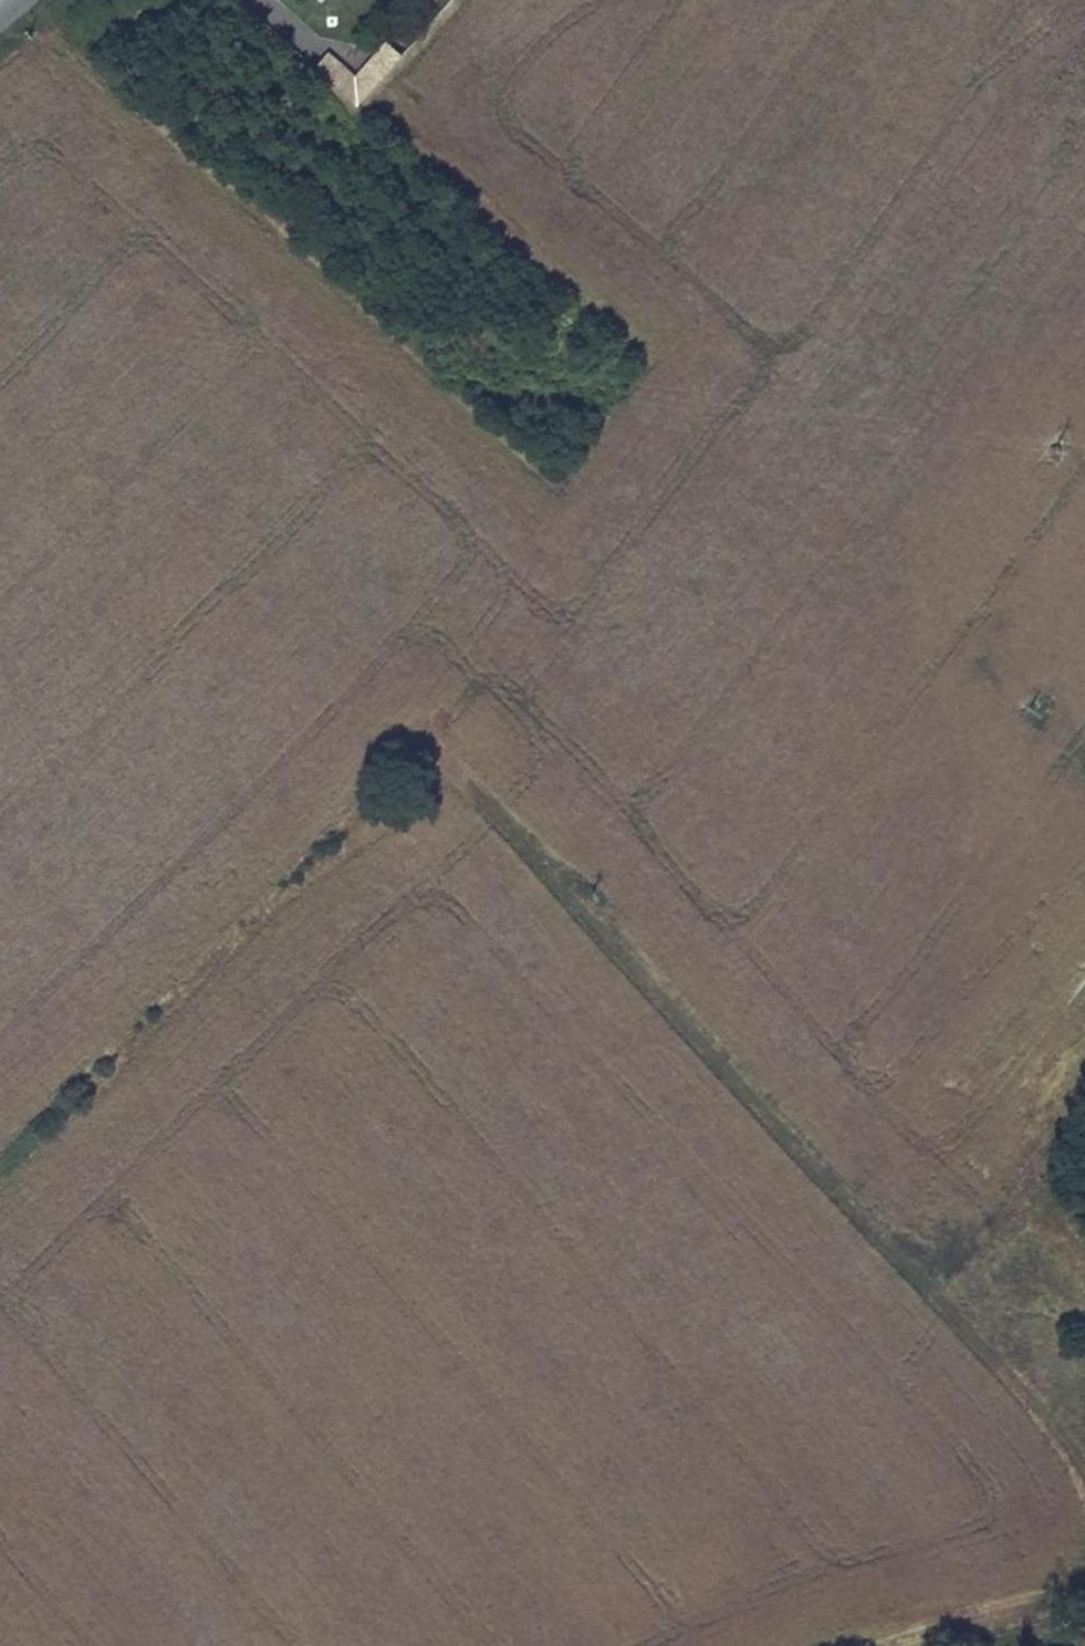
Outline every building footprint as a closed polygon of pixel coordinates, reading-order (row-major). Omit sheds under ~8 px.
[(387,72),(373,60),(354,81),(345,73),(333,86),(356,107),(387,72)]
